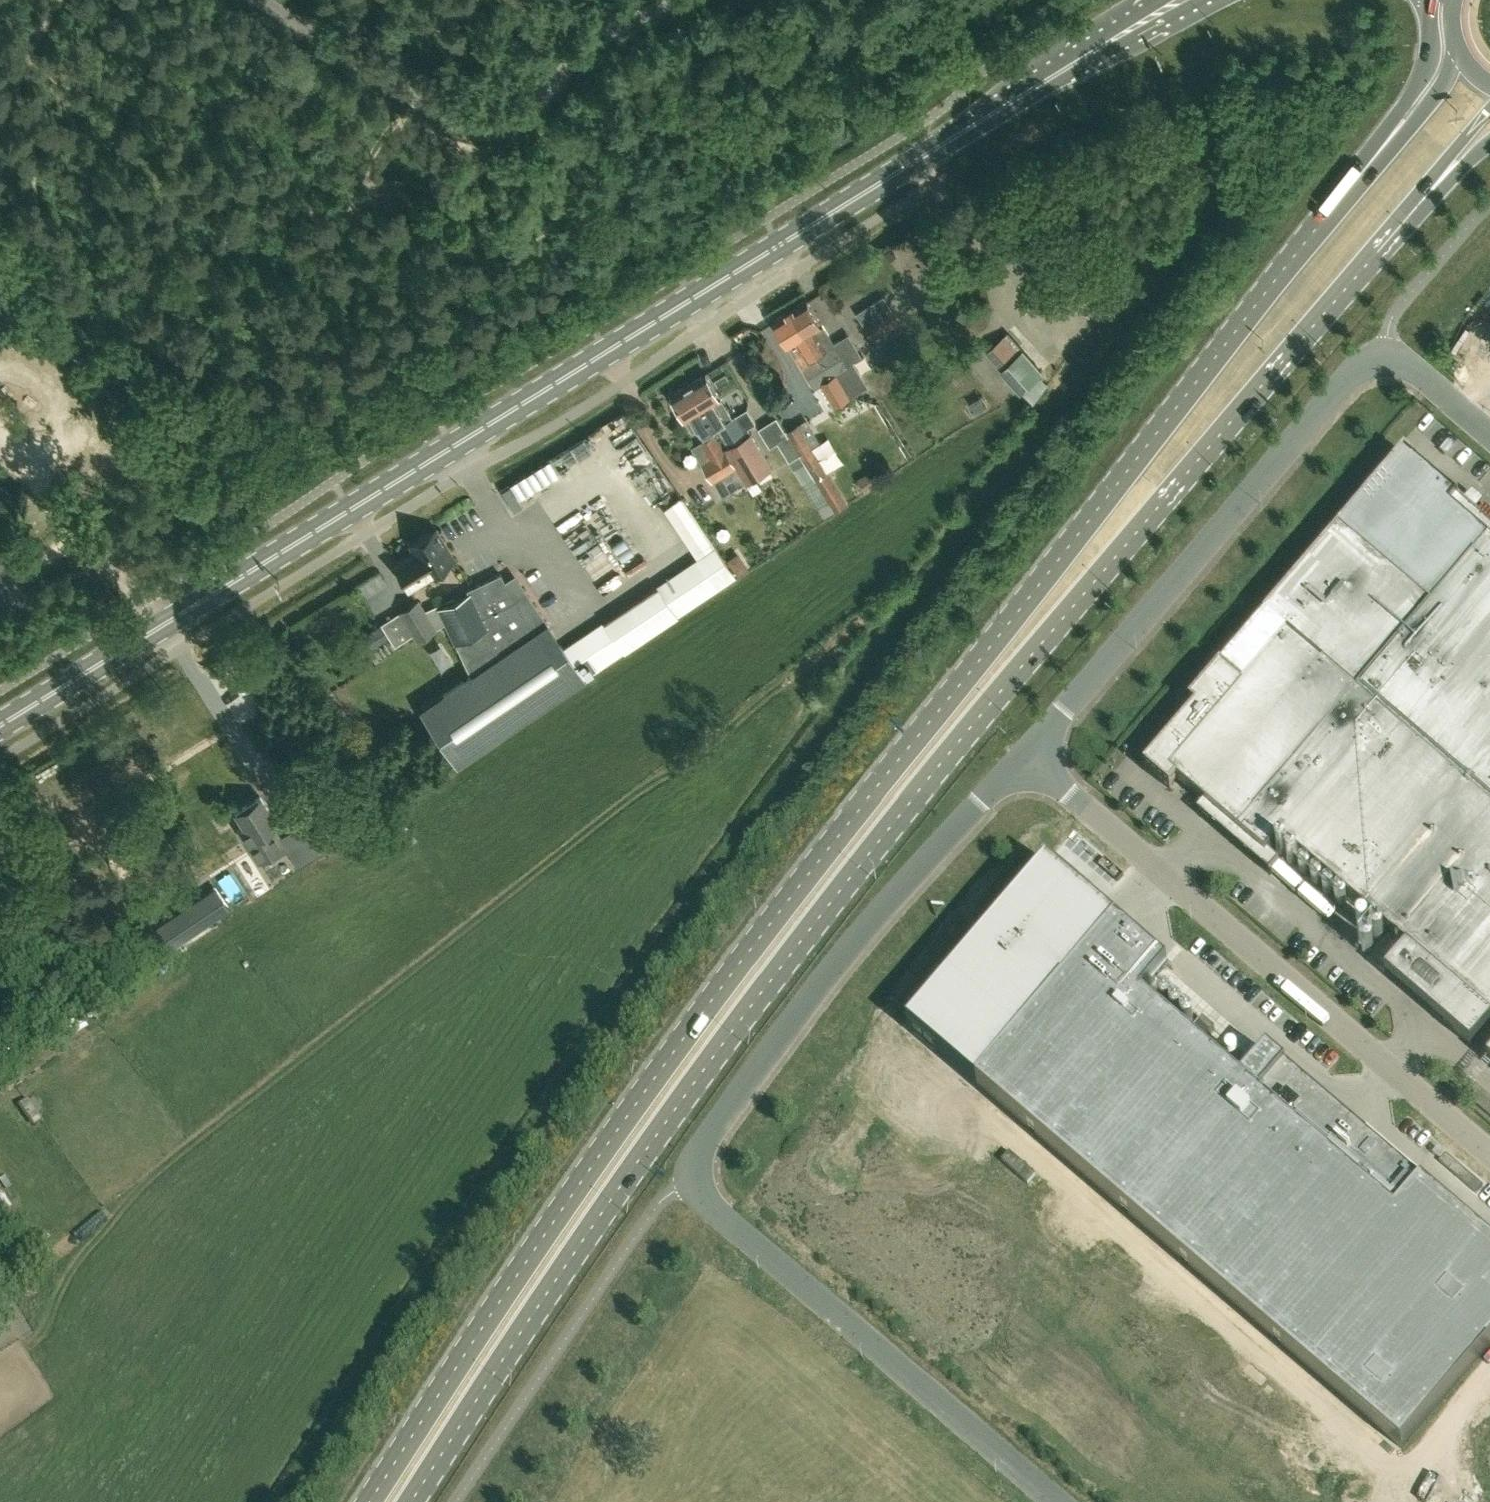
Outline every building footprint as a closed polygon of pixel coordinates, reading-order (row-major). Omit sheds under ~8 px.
[(897,255),(893,248),(885,253),(890,260),(897,255)] [(898,322),(883,297),(856,314),(871,338),(898,322)] [(867,387),(839,341),(833,344),(807,300),(790,310),(817,355),(817,356),(842,401),(867,387)] [(833,406),(842,401),(817,356),(817,355),(790,310),(773,320),(814,388),(820,384),(833,406)] [(1042,373),(1007,334),(987,352),(1022,391),(1042,373)] [(722,371),(730,392),(739,389),(731,368),(722,371)] [(706,373),(689,384),(716,427),(715,427),(728,447),(749,434),(751,432),(748,427),(756,422),(748,408),(737,415),(734,416),(706,373)] [(689,384),(671,395),(693,431),(696,429),(701,436),(715,427),(716,427),(689,384)] [(991,408),(987,401),(969,411),(972,418),(991,408)] [(803,417),(783,430),(787,436),(798,455),(824,496),(838,487),(812,445),(818,441),(803,417)] [(749,434),(728,447),(736,460),(750,482),(775,466),(753,431),(751,432),(749,434)] [(726,448),(725,450),(716,433),(702,442),(692,447),(713,483),(737,467),(726,448)] [(787,436),(777,442),(789,461),(798,455),(787,436)] [(1145,767),(1170,788),(1178,780),(1204,803),(1196,811),(1270,873),(1280,862),(1269,852),(1281,839),(1407,946),(1385,972),(1471,1045),(1489,1023),(1489,524),(1478,514),(1479,514),(1463,500),(1418,462),(1405,452),(1395,463),(1190,702),(1196,707),(1145,767)] [(876,483),(869,472),(858,479),(865,490),(876,483)] [(519,487),(530,505),(541,499),(530,480),(519,487)] [(765,491),(773,504),(789,495),(781,482),(765,491)] [(508,493),(518,512),(528,506),(519,488),(508,493)] [(582,508),(562,527),(570,535),(589,516),(582,508)] [(407,586),(454,557),(437,528),(410,545),(415,553),(395,566),(407,586)] [(746,567),(739,556),(734,555),(727,559),(736,573),(746,567)] [(470,675),(414,712),(450,765),(504,730),(508,727),(547,701),(581,679),(564,652),(520,582),(508,580),(505,582),(501,574),(468,590),(470,594),(439,607),(446,621),(470,675)] [(657,589),(602,626),(620,653),(675,617),(657,589)] [(438,608),(437,604),(424,610),(417,600),(379,623),(393,645),(411,634),(415,641),(446,621),(439,607),(438,608)] [(387,635),(380,624),(365,634),(371,644),(387,635)] [(301,641),(297,635),(292,638),(297,644),(301,641)] [(310,817),(280,836),(274,825),(278,823),(261,795),(235,810),(244,824),(238,828),(258,861),(273,852),(274,854),(299,839),(310,856),(335,840),(323,819),(314,824),(310,817)] [(203,881),(213,874),(216,872),(210,863),(208,864),(205,860),(203,861),(194,867),(193,866),(167,882),(178,899),(204,882),(203,881)] [(907,1027),(910,1029),(910,1030),(938,1054),(939,1053),(1402,1450),(1489,1347),(1489,1242),(1425,1187),(1425,1186),(1421,1183),(1420,1184),(1421,1185),(1416,1190),(1394,1172),(1400,1165),(1368,1137),(1368,1138),(1267,1052),(1242,1082),(1142,997),(1168,966),(1086,896),(1087,896),(1048,862),(909,1024),(907,1027)] [(170,946),(215,916),(228,908),(215,888),(182,910),(157,927),(170,946)] [(68,1030),(71,1041),(88,1036),(84,1024),(68,1030)] [(25,1106),(32,1120),(45,1113),(38,1100),(25,1106)]
